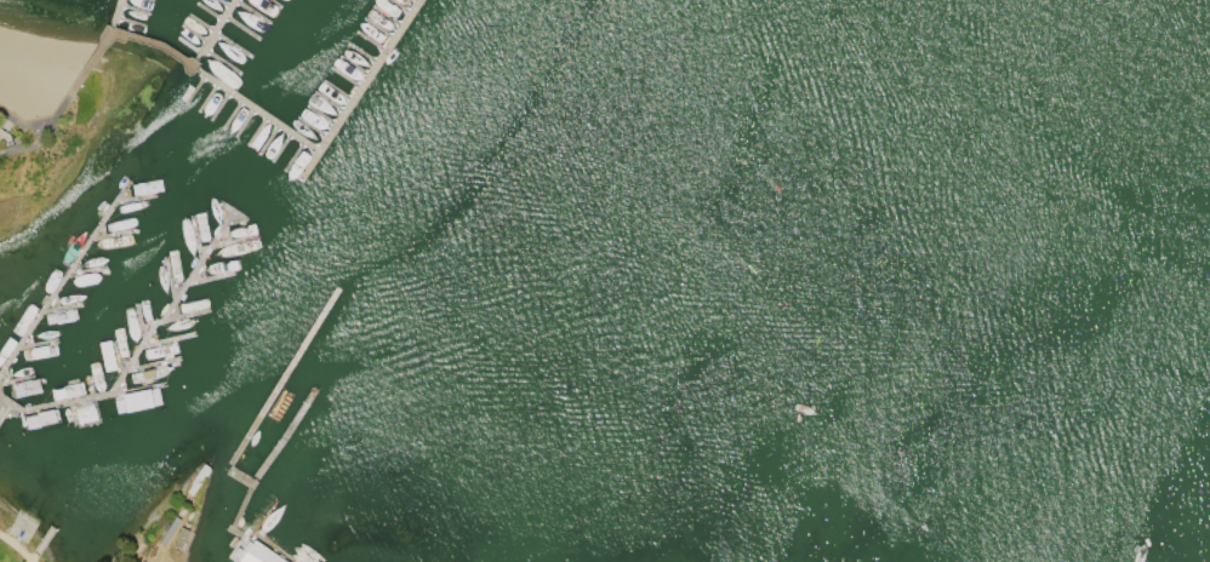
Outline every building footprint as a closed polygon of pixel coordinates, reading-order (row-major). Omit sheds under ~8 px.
[(230,560),(234,561),(284,561),(246,537),(230,560)]
